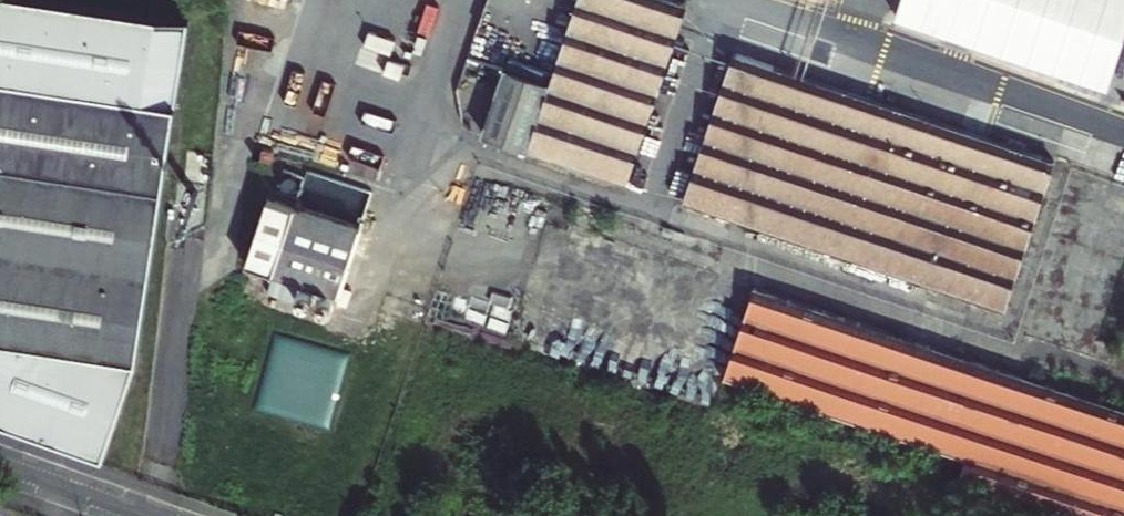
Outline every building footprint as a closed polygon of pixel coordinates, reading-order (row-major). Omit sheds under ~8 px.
[(138,362),(191,26),(27,0),(0,0),(0,425),(103,462),(138,362)] [(558,88),(512,74),(492,136),(630,183),(687,12),(653,0),(587,0),(558,88)] [(898,18),(1109,89),(1123,44),(1123,0),(904,0),(898,18)] [(742,63),(694,203),(1008,308),(1055,168),(742,63)] [(413,71),(398,65),(393,78),(409,83),(413,71)] [(365,233),(275,204),(253,266),(342,296),(365,233)] [(762,289),(732,378),(972,459),(962,488),(1046,515),(1123,515),(1123,411),(762,289)]
